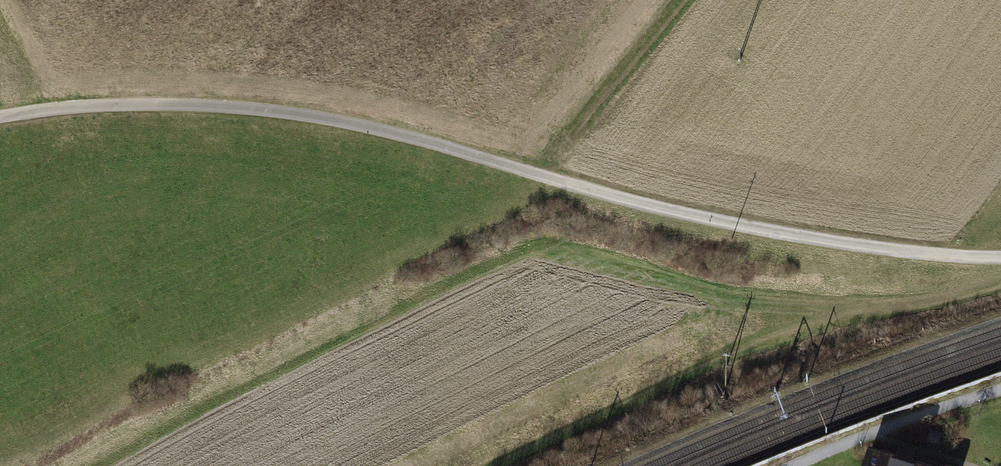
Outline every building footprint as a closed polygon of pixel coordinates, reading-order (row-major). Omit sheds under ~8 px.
[(872,454),(869,465),(912,465),(872,454)]
